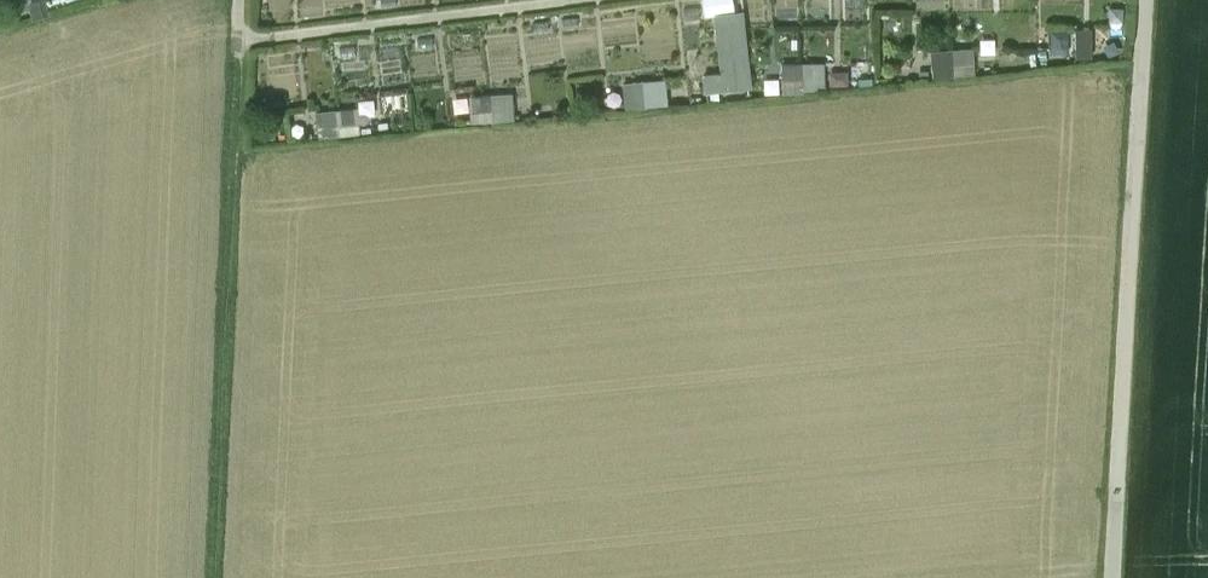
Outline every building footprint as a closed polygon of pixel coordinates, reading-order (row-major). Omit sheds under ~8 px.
[(741,12),(714,15),(720,72),(702,74),(704,93),(749,89),(741,12)] [(1092,54),(1090,26),(1076,27),(1078,55),(1092,54)] [(933,76),(975,74),(974,47),(932,49),(933,76)] [(825,87),(825,60),(782,60),(782,76),(805,76),(805,87),(825,87)] [(624,79),(625,107),(667,105),(666,77),(624,79)] [(471,93),(472,120),(516,118),(514,90),(471,93)] [(358,106),(316,108),(318,135),(360,133),(358,106)]
